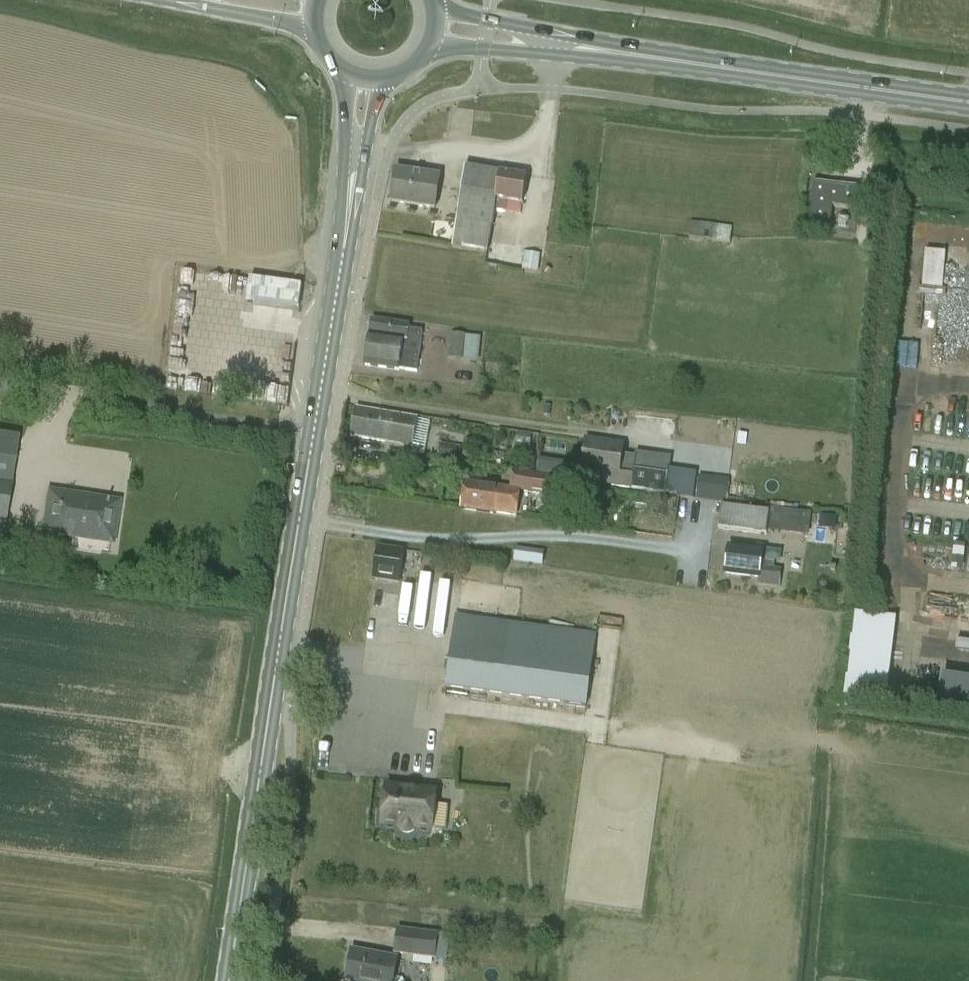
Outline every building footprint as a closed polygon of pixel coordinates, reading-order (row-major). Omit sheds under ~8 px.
[(465,167),(457,219),(452,251),(487,257),(494,210),(506,212),(508,203),(523,205),(526,178),(499,174),(499,173),(465,167)] [(438,179),(396,172),(392,203),(433,210),(438,179)] [(858,189),(813,184),(808,225),(830,227),(831,207),(856,210),(858,189)] [(688,220),(687,237),(729,241),(731,224),(688,220)] [(942,298),(943,249),(921,249),(920,298),(942,298)] [(535,272),(539,256),(524,253),(521,269),(535,272)] [(297,311),(301,286),(250,279),(246,304),(297,311)] [(371,321),(364,366),(398,371),(398,370),(416,372),(422,332),(408,330),(409,326),(371,321)] [(449,335),(448,359),(472,361),(479,362),(481,338),(474,338),(449,335)] [(907,421),(906,403),(896,404),(897,422),(907,421)] [(389,415),(355,409),(350,437),(412,447),(416,420),(389,415)] [(2,539),(10,488),(17,438),(0,436),(0,539),(2,539)] [(634,457),(621,455),(622,447),(589,442),(585,441),(580,475),(594,477),(593,484),(630,489),(665,494),(665,493),(693,498),(697,473),(669,469),(670,459),(635,453),(634,457)] [(441,444),(438,458),(460,462),(462,447),(441,444)] [(725,489),(712,487),(711,492),(742,497),(747,471),(728,468),(725,489)] [(464,483),(460,509),(494,515),(495,513),(516,516),(519,492),(554,498),(557,479),(513,473),(510,490),(464,483)] [(110,542),(116,505),(50,495),(44,532),(110,542)] [(721,506),(718,529),(766,536),(766,532),(809,537),(812,513),(769,508),(769,512),(721,506)] [(820,527),(836,528),(836,516),(821,515),(820,527)] [(963,572),(964,546),(934,545),(933,571),(963,572)] [(761,551),(728,547),(724,573),(758,577),(757,586),(779,589),(781,571),(773,569),(774,562),(760,561),(761,551)] [(404,551),(379,548),(375,579),(400,583),(404,551)] [(542,567),(543,552),(515,548),(513,563),(542,567)] [(504,586),(462,579),(445,690),(604,711),(614,637),(496,621),(497,611),(500,611),(504,586)] [(855,613),(845,698),(882,703),(892,618),(855,613)] [(413,833),(428,835),(430,841),(434,845),(440,845),(445,842),(447,837),(462,839),(466,803),(417,798),(413,833)] [(446,961),(449,937),(438,935),(438,934),(396,929),(392,955),(434,961),(435,960),(446,961)] [(345,980),(393,980),(397,959),(351,951),(345,980)]
